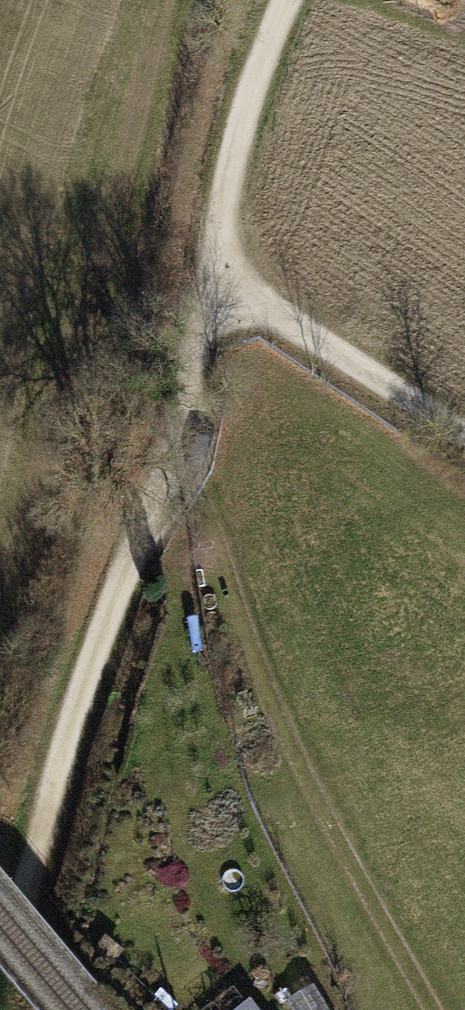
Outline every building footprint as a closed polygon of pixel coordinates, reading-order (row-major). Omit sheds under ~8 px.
[(268,994),(245,1009),(279,1009),(268,994)]
